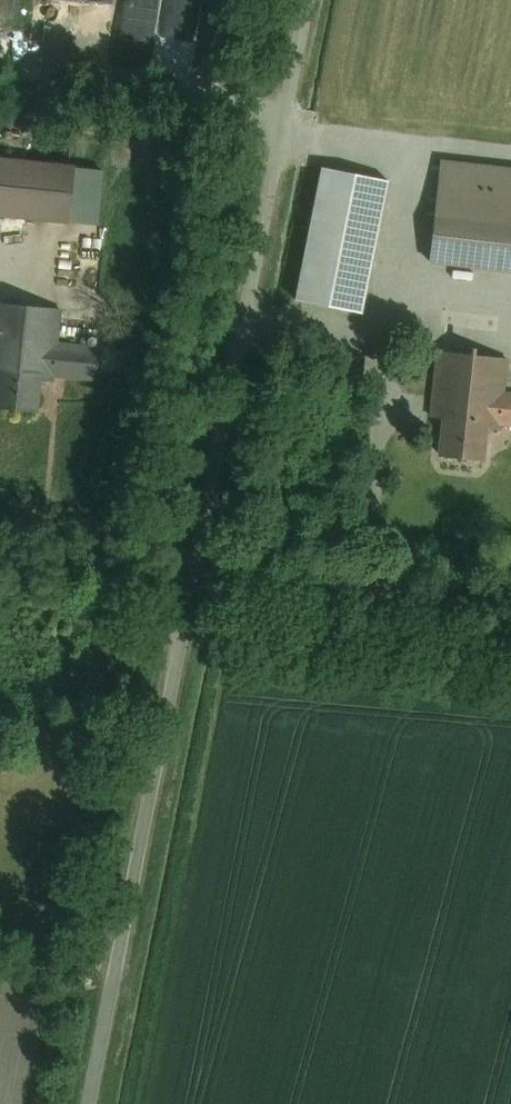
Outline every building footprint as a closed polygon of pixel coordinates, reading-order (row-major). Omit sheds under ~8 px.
[(114,28),(152,33),(154,17),(146,16),(148,1),(162,3),(162,0),(118,0),(114,28)] [(0,151),(0,211),(99,221),(105,165),(76,162),(77,159),(0,151)] [(432,259),(510,269),(510,167),(446,158),(432,259)] [(295,284),(356,296),(379,179),(318,167),(295,284)] [(0,299),(0,404),(40,407),(43,377),(55,379),(56,374),(96,378),(100,342),(58,338),(61,305),(0,299)] [(508,361),(446,354),(434,456),(496,463),(508,361)]
